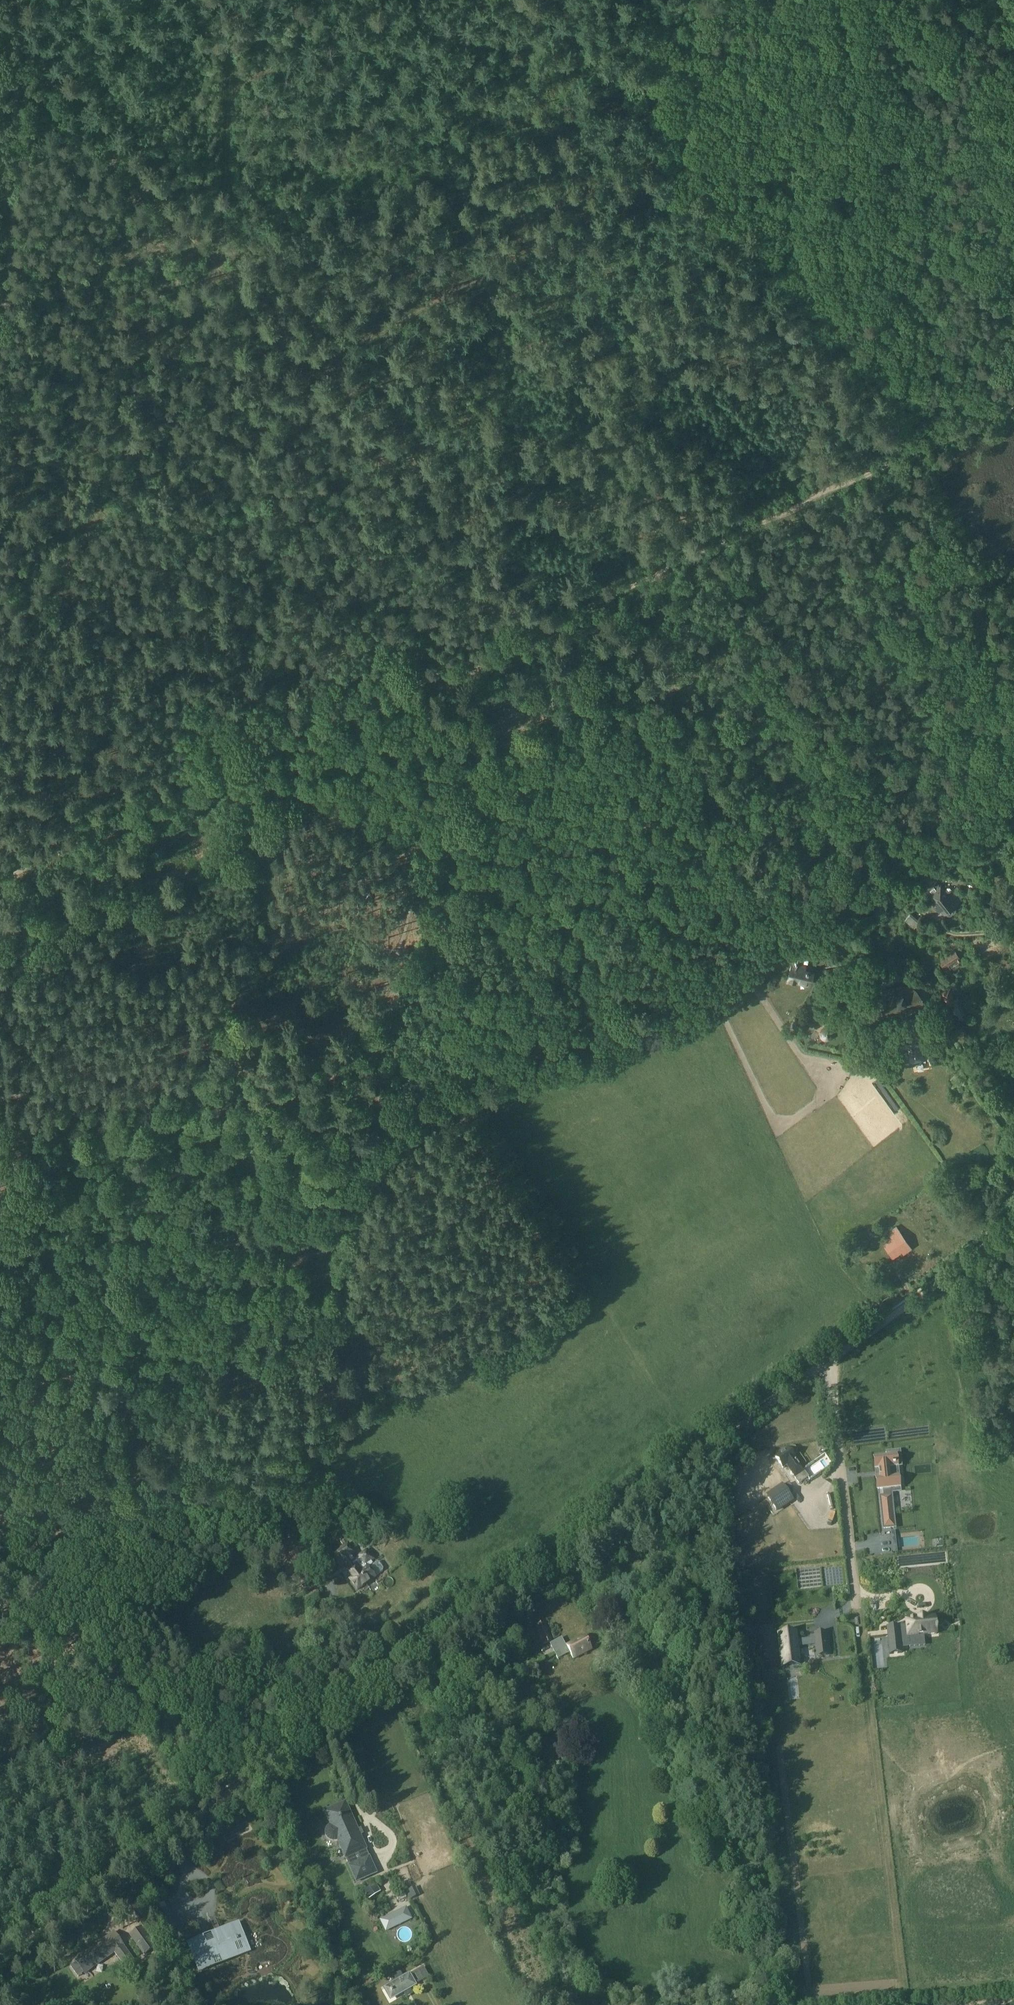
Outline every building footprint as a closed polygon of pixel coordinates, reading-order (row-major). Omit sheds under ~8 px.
[(888,839),(880,840),(881,850),(890,849),(888,839)] [(881,850),(883,860),(890,859),(888,849),(881,850)] [(955,909),(953,907),(963,899),(945,878),(926,892),(933,902),(931,904),(936,910),(939,908),(943,914),(945,913),(946,915),(949,915),(954,911),(955,909)] [(818,938),(809,935),(807,944),(816,947),(818,938)] [(792,961),(792,962),(787,981),(796,983),(798,976),(807,979),(808,971),(804,970),(805,966),(802,965),(805,953),(794,950),(792,961)] [(948,966),(960,958),(955,950),(938,961),(941,966),(939,967),(948,981),(955,977),(948,966)] [(887,1014),(918,1006),(919,998),(916,990),(908,985),(882,992),(887,1014)] [(967,1019),(958,997),(954,999),(950,988),(941,992),(946,1007),(952,1005),(958,1022),(967,1019)] [(827,1011),(824,1022),(821,1023),(817,1026),(820,1031),(820,1033),(821,1036),(822,1039),(824,1040),(827,1040),(830,1039),(833,1035),(833,1032),(837,1026),(837,1025),(833,1024),(836,1013),(827,1011)] [(922,1058),(923,1057),(920,1043),(925,1042),(919,1017),(907,1020),(912,1037),(898,1040),(899,1044),(901,1050),(909,1048),(912,1060),(913,1060),(922,1058)] [(903,1253),(911,1248),(896,1227),(892,1229),(895,1233),(891,1236),(893,1238),(884,1245),(892,1257),(901,1251),(903,1253)] [(787,1448),(775,1457),(782,1469),(786,1466),(794,1478),(799,1485),(808,1479),(805,1475),(803,1472),(799,1466),(792,1456),(795,1454),(796,1451),(794,1448),(790,1447),(787,1449),(787,1448)] [(899,1491),(896,1466),(900,1465),(899,1452),(886,1453),(886,1457),(875,1459),(876,1468),(878,1468),(880,1479),(877,1480),(878,1489),(886,1488),(887,1497),(880,1498),(884,1529),(894,1528),(890,1492),(899,1491)] [(819,1469),(821,1478),(828,1477),(827,1468),(819,1469)] [(782,1484),(765,1495),(777,1512),(794,1501),(782,1484)] [(818,1496),(831,1493),(829,1484),(816,1487),(818,1496)] [(847,1504),(853,1503),(850,1487),(844,1488),(847,1504)] [(863,1510),(870,1508),(865,1490),(858,1492),(863,1510)] [(907,1530),(898,1533),(900,1539),(888,1543),(890,1549),(911,1542),(907,1530)] [(748,1553),(754,1545),(748,1541),(742,1549),(748,1553)] [(364,1554),(354,1561),(357,1565),(347,1571),(353,1580),(350,1582),(357,1591),(374,1578),(374,1577),(382,1571),(382,1568),(378,1563),(376,1563),(373,1565),(366,1557),(364,1554)] [(797,1576),(761,1597),(771,1614),(763,1619),(760,1615),(754,1619),(762,1633),(774,1626),(777,1632),(796,1620),(795,1617),(800,1614),(799,1612),(807,1607),(795,1587),(801,1583),(797,1576)] [(302,1609),(320,1596),(315,1588),(297,1602),(302,1609)] [(897,1628),(885,1630),(888,1657),(900,1655),(899,1647),(907,1646),(906,1640),(936,1636),(933,1618),(902,1621),(903,1628),(897,1629),(897,1628)] [(542,1644),(553,1641),(546,1620),(535,1626),(542,1644)] [(797,1631),(776,1633),(780,1668),(801,1666),(799,1647),(815,1645),(814,1638),(798,1640),(797,1631)] [(828,1631),(813,1633),(814,1638),(815,1645),(816,1657),(831,1655),(828,1631)] [(591,1650),(584,1636),(566,1646),(561,1638),(549,1644),(557,1659),(569,1653),(573,1660),(591,1650)] [(755,1640),(758,1663),(771,1661),(768,1638),(755,1640)] [(328,1818),(331,1825),(328,1826),(327,1828),(326,1831),(326,1834),(327,1837),(328,1839),(330,1841),(333,1841),(336,1841),(337,1841),(345,1857),(344,1858),(355,1883),(377,1874),(366,1848),(365,1848),(360,1837),(362,1836),(363,1835),(364,1834),(364,1832),(364,1831),(363,1830),(362,1829),(361,1828),(359,1828),(358,1828),(357,1829),(348,1808),(328,1818)] [(399,1874),(412,1867),(410,1863),(397,1870),(399,1874)] [(380,1892),(373,1881),(368,1885),(369,1887),(363,1891),(368,1900),(380,1892)] [(391,1931),(410,1919),(404,1909),(384,1920),(391,1931)] [(129,1934),(144,1955),(156,1947),(141,1926),(129,1934)] [(203,1940),(190,1945),(193,1952),(191,1952),(195,1963),(197,1962),(200,1969),(212,1964),(210,1959),(221,1955),(223,1960),(237,1954),(232,1942),(236,1940),(237,1942),(239,1941),(238,1940),(243,1938),(238,1926),(213,1936),(216,1943),(206,1947),(203,1940)] [(114,1933),(76,1962),(84,1973),(113,1952),(126,1968),(135,1963),(123,1946),(124,1946),(114,1933)] [(253,1978),(265,1976),(263,1964),(251,1966),(253,1978)] [(393,1993),(395,1997),(403,1992),(404,1991),(404,1990),(407,1988),(408,1989),(415,1985),(409,1975),(402,1979),(399,1973),(391,1978),(394,1983),(388,1987),(392,1993),(393,1993)]
